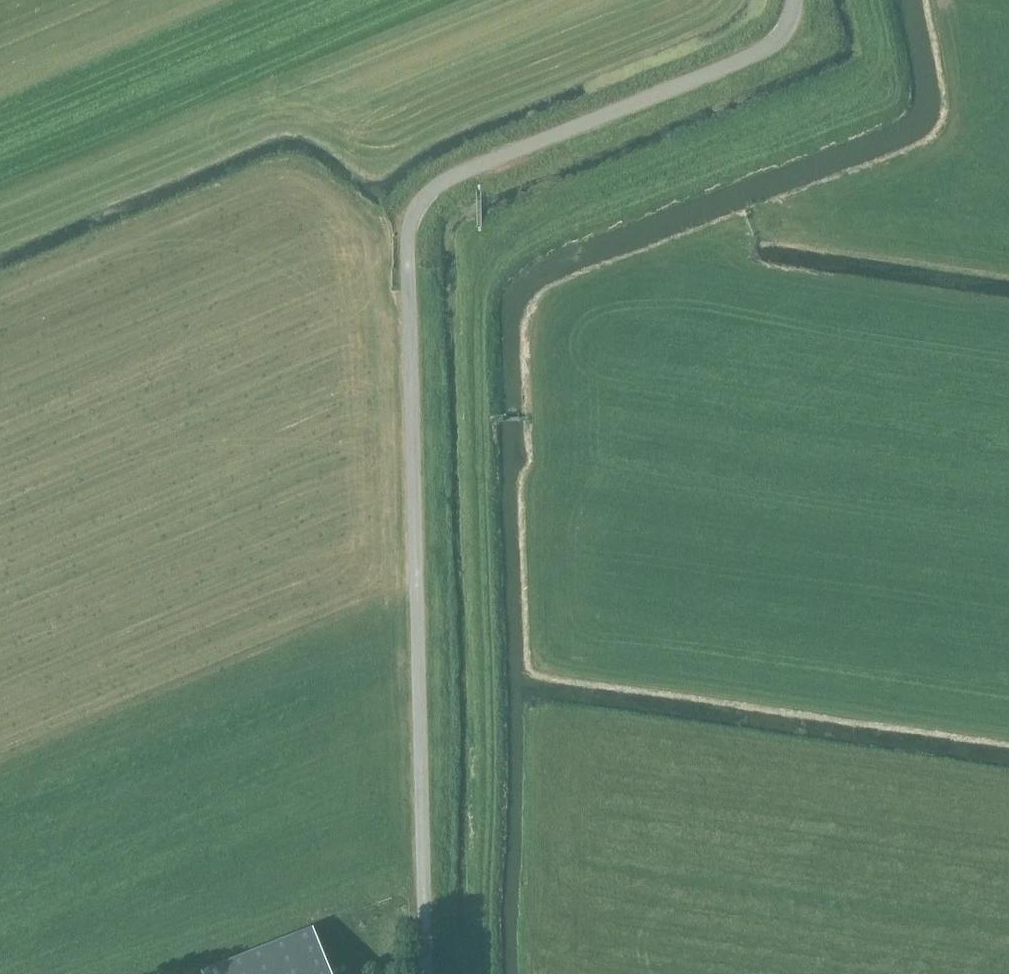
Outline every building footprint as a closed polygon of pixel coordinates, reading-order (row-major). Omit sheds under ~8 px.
[(202,972),(203,973),(332,973),(314,928),(202,972)]
